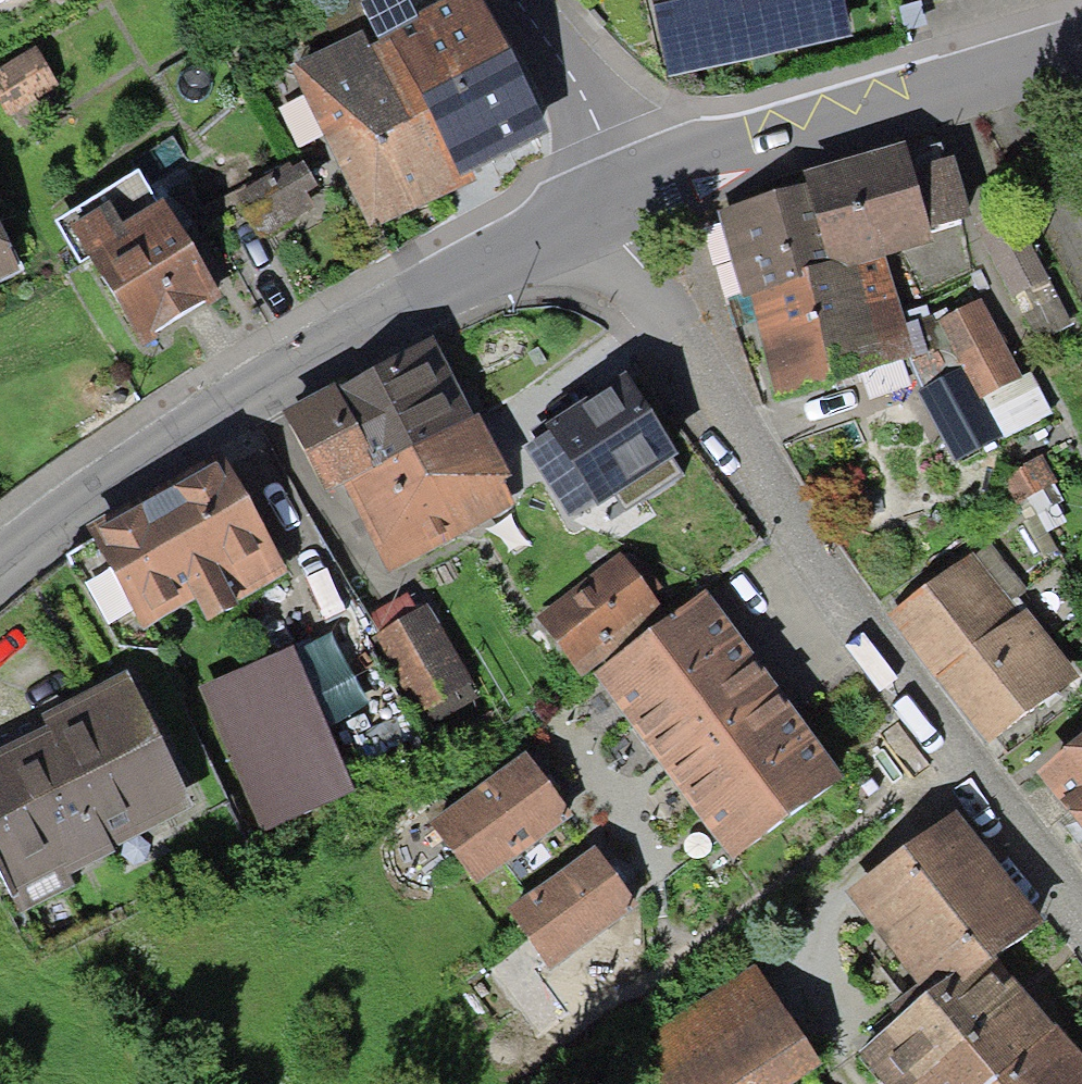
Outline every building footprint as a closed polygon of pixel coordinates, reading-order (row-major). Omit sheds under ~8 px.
[(378,45),(391,39),(460,177),(471,172),(544,135),(478,0),(378,0),(360,9),(378,45)] [(840,0),(656,0),(671,74),(847,39),(840,0)] [(471,172),(460,177),(391,39),(378,45),(371,49),(363,32),(291,66),(370,233),(476,184),(471,172)] [(0,74),(0,86),(15,112),(61,86),(41,51),(0,74)] [(805,189),(828,279),(884,263),(932,249),(929,239),(976,226),(955,155),(914,166),(907,144),(800,174),(805,189)] [(287,163),(234,192),(262,243),(319,212),(310,196),(321,190),(305,161),(290,169),(287,163)] [(138,175),(53,227),(76,265),(85,259),(140,348),(221,299),(181,235),(215,214),(185,165),(146,189),(138,175)] [(828,279),(805,189),(719,213),(743,302),(750,302),(828,279)] [(17,270),(0,237),(0,279),(17,270)] [(911,360),(884,263),(828,279),(750,302),(774,397),(911,360)] [(984,303),(938,326),(960,371),(919,391),(954,462),(1001,440),(982,402),(1022,382),(984,303)] [(438,343),(335,393),(373,472),(412,454),(477,422),(438,343)] [(550,436),(527,451),(569,518),(593,503),(598,510),(618,497),(625,508),(676,476),(668,463),(672,460),(617,374),(578,399),(583,406),(546,429),(550,436)] [(373,472),(335,393),(286,417),(324,495),(341,487),(373,472)] [(477,422),(412,454),(454,538),(511,506),(501,485),(508,481),(477,422)] [(384,572),(454,538),(412,454),(373,472),(341,487),(384,572)] [(227,463),(89,538),(143,633),(195,603),(208,627),(238,609),(238,604),(290,576),(227,463)] [(1015,522),(903,602),(995,730),(1074,674),(1033,617),(1066,593),(1015,522)] [(619,557),(537,618),(582,679),(664,618),(619,557)] [(843,779),(773,686),(704,594),(594,674),(663,767),(736,860),(843,779)] [(431,604),(378,634),(427,720),(480,690),(431,604)] [(290,655),(203,691),(260,828),(347,791),(290,655)] [(0,757),(0,874),(18,910),(70,885),(64,874),(191,810),(125,678),(44,718),(51,732),(0,757)] [(1033,761),(1081,832),(1081,727),(1033,761)] [(527,757),(431,827),(474,888),(571,818),(549,787),(527,757)] [(965,991),(1002,961),(1048,925),(960,813),(850,899),(917,984),(929,998),(954,978),(965,991)] [(597,852),(509,918),(550,972),(637,905),(617,878),(597,852)] [(1002,961),(965,991),(954,978),(929,998),(917,984),(885,1013),(894,1026),(858,1057),(882,1083),(992,1083),(1059,1030),(1002,961)] [(759,972),(636,1044),(660,1083),(809,1083),(820,1077),(759,972)] [(1059,1030),(992,1083),(1081,1083),(1081,1056),(1059,1030)]
